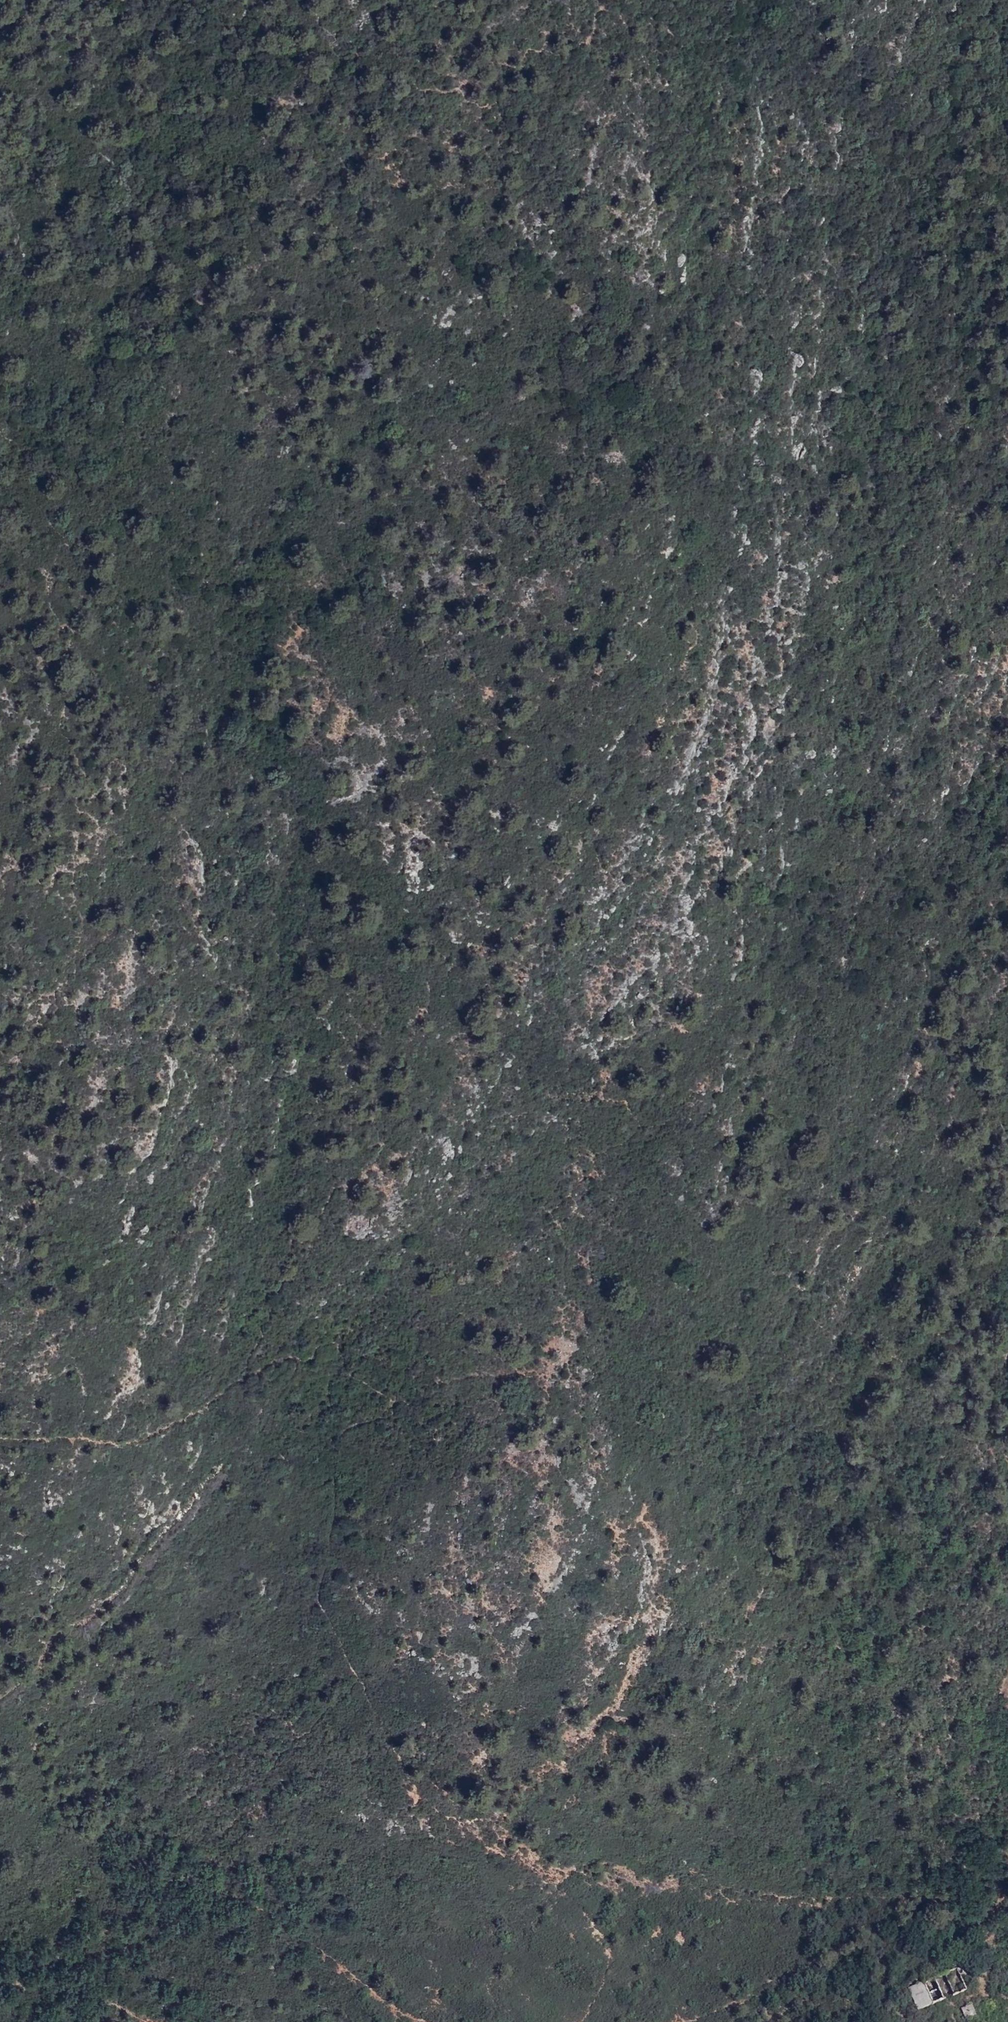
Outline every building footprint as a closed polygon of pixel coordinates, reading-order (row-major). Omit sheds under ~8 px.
[(908,1986),(915,2009),(931,2004),(924,1981),(908,1986)] [(964,2019),(975,2015),(971,2003),(960,2007),(964,2019)]
